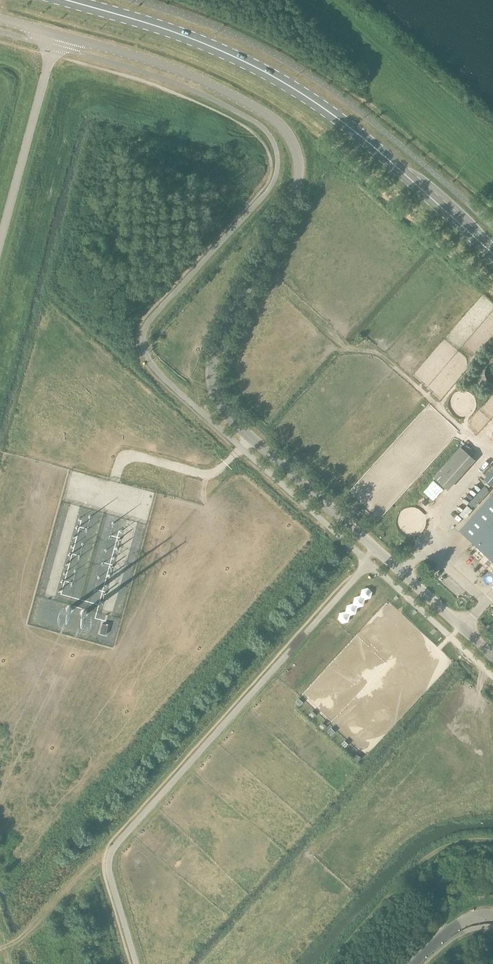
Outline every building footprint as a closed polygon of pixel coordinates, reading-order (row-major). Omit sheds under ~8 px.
[(460,446),(433,477),(445,488),(446,488),(473,458),(472,457),(460,446)] [(491,485),(492,483),(492,469),(484,479),(491,485)] [(472,506),(487,489),(484,486),(468,503),(472,506)] [(460,530),(492,560),(492,494),(460,530)]
